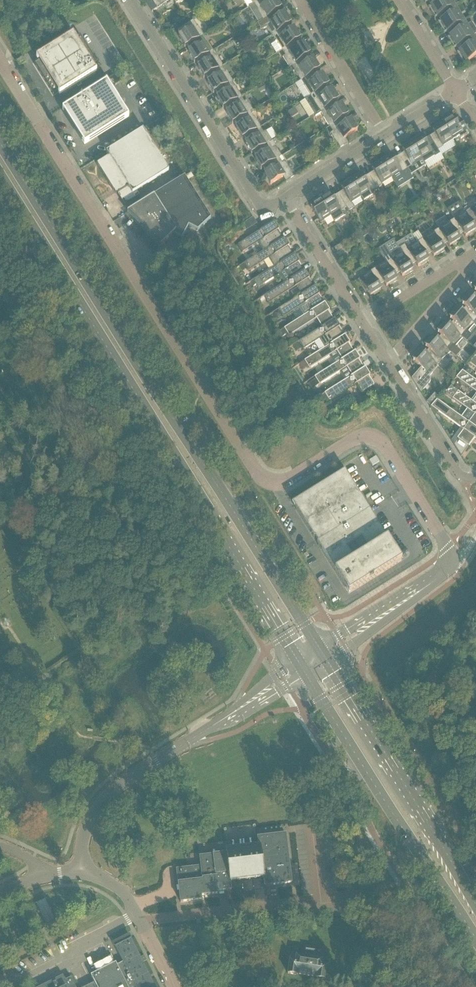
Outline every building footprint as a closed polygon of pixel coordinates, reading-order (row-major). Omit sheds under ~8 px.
[(152,11),(170,0),(145,0),(152,11)] [(249,7),(258,22),(262,20),(281,8),(275,0),(272,0),(260,0),(255,3),(254,4),(253,5),(249,7)] [(425,3),(428,1),(431,5),(434,10),(431,11),(435,17),(434,18),(454,6),(451,0),(429,0),(425,3)] [(454,6),(434,18),(435,18),(438,16),(440,21),(443,25),(441,27),(444,33),(464,21),(454,6)] [(198,7),(192,11),(195,16),(201,12),(198,7)] [(266,26),(272,35),(290,24),(284,14),(281,15),(278,10),(281,9),(281,8),(262,20),(258,22),(257,23),(260,28),(266,26)] [(232,22),(237,30),(244,26),(239,17),(232,22)] [(179,37),(185,47),(203,35),(197,25),(196,26),(193,21),(194,21),(193,20),(177,30),(178,31),(178,30),(181,35),(179,37)] [(444,33),(444,34),(447,32),(450,36),(453,40),(450,42),(454,48),(453,48),(473,36),(475,34),(475,29),(472,22),(467,26),(464,21),(444,33)] [(275,40),(281,50),(300,39),(294,29),(291,31),(288,26),(290,24),(272,35),(273,35),(276,40),(275,40)] [(169,25),(164,29),(167,33),(172,30),(169,25)] [(42,58),(43,59),(34,64),(53,95),(62,89),(63,90),(58,93),(59,95),(95,73),(96,72),(94,69),(99,66),(80,35),(75,38),(73,35),(36,58),(38,60),(42,58)] [(188,52),(194,62),(213,51),(207,41),(206,41),(203,36),(203,35),(185,47),(188,46),(191,51),(188,52)] [(453,48),(454,49),(457,47),(460,51),(462,56),(460,57),(463,63),(463,64),(474,57),(475,60),(475,41),(473,36),(453,48)] [(237,37),(232,40),(236,45),(240,42),(237,37)] [(289,67),(291,66),(309,54),(303,44),(301,46),(297,41),(300,39),(281,50),(282,51),(282,50),(286,55),(283,57),(289,67)] [(253,48),(248,51),(251,56),(257,53),(253,48)] [(198,67),(204,77),(222,66),(216,56),(215,57),(212,51),(213,51),(194,62),(195,62),(197,61),(200,66),(198,67)] [(294,71),(300,81),(319,69),(313,59),(310,61),(307,56),(309,54),(291,66),(292,65),(295,70),(294,71)] [(16,61),(20,66),(25,63),(22,58),(16,61)] [(207,83),(213,93),(232,81),(226,71),(225,72),(222,67),(223,66),(222,66),(204,77),(204,78),(207,76),(210,81),(207,83)] [(295,84),(305,99),(328,85),(322,75),(320,76),(316,71),(319,70),(319,69),(300,81),(295,84)] [(107,79),(62,107),(63,108),(64,107),(65,109),(62,111),(84,146),(129,118),(128,116),(129,115),(110,85),(114,83),(115,85),(122,81),(117,73),(107,79)] [(217,98),(223,108),(241,96),(235,86),(234,87),(231,82),(232,81),(213,93),(214,93),(216,91),(219,96),(217,98)] [(265,83),(257,88),(258,89),(259,88),(262,92),(269,88),(265,83)] [(314,115),(319,111),(338,100),(332,90),(329,92),(326,87),(329,85),(328,85),(305,99),(314,115)] [(226,113),(232,123),(251,112),(253,110),(247,100),(244,102),(241,97),(242,97),(241,96),(223,108),(226,107),(229,112),(226,113)] [(323,117),(329,127),(347,115),(341,105),(339,107),(336,102),(338,100),(319,111),(320,112),(321,111),(324,116),(323,117)] [(294,108),(288,112),(291,118),(298,114),(294,108)] [(236,129),(242,139),(260,127),(254,117),(253,118),(250,113),(251,112),(232,123),(233,124),(235,122),(238,127),(236,129)] [(347,115),(329,127),(330,127),(333,132),(330,133),(337,144),(337,143),(341,148),(348,143),(345,138),(357,131),(351,121),(348,122),(345,117),(348,116),(347,115)] [(448,118),(441,122),(443,124),(453,140),(459,136),(461,139),(469,134),(460,120),(460,121),(456,123),(453,118),(449,120),(448,118)] [(436,136),(431,139),(438,150),(440,154),(442,156),(457,147),(453,140),(443,124),(433,130),(436,136)] [(245,144),(251,154),(270,142),(272,141),(266,131),(263,133),(260,128),(261,127),(260,127),(242,139),(245,137),(248,142),(245,144)] [(116,196),(118,194),(124,205),(139,196),(137,191),(169,171),(143,130),(106,153),(109,157),(96,165),(116,196)] [(300,137),(293,141),(297,147),(304,142),(300,137)] [(417,137),(411,141),(422,159),(424,163),(434,157),(435,157),(440,154),(438,150),(431,139),(426,142),(422,137),(418,139),(417,137)] [(270,142),(251,154),(252,154),(254,153),(257,158),(255,159),(261,169),(279,158),(282,156),(275,146),(272,141),(270,142)] [(406,155),(400,158),(407,169),(413,166),(412,165),(422,159),(411,141),(412,143),(402,149),(406,155)] [(434,157),(424,163),(426,166),(429,170),(444,160),(442,156),(440,154),(435,157),(434,157)] [(387,156),(380,160),(392,178),(401,172),(402,173),(407,169),(400,158),(395,161),(391,156),(388,158),(387,156)] [(279,158),(261,169),(264,168),(267,173),(264,174),(271,185),(283,177),(286,182),(294,177),(290,172),(291,172),(285,162),(282,163),(279,158),(280,158),(279,158)] [(413,166),(407,169),(412,176),(426,166),(424,163),(422,159),(412,165),(413,166)] [(375,174),(370,177),(377,189),(382,185),(382,184),(392,178),(380,160),(381,162),(372,168),(375,174)] [(468,165),(471,170),(475,167),(475,160),(468,165)] [(401,172),(392,178),(399,189),(414,179),(412,176),(407,169),(402,173),(401,172)] [(350,179),(361,197),(363,201),(373,195),(372,192),(377,189),(370,177),(365,181),(361,175),(351,181),(350,179)] [(127,213),(128,213),(131,217),(129,219),(129,220),(132,217),(160,246),(161,247),(172,235),(181,240),(188,227),(198,231),(211,219),(184,177),(127,213)] [(345,193),(339,196),(346,208),(349,211),(354,208),(351,204),(361,197),(350,179),(343,183),(345,185),(341,187),(345,193)] [(428,187),(421,192),(425,198),(432,193),(428,187)] [(320,198),(319,198),(331,216),(334,222),(344,216),(341,211),(346,208),(339,196),(334,200),(330,194),(321,200),(320,198)] [(331,216),(319,198),(313,202),(314,204),(310,206),(321,223),(331,216)] [(448,210),(452,216),(462,209),(459,204),(448,210)] [(464,213),(472,224),(475,221),(475,205),(464,213)] [(448,223),(456,234),(461,231),(465,237),(468,235),(475,232),(475,233),(475,231),(472,224),(464,213),(462,209),(452,216),(454,219),(448,223)] [(391,213),(386,217),(390,221),(394,216),(391,213)] [(253,218),(246,222),(247,222),(250,228),(256,225),(257,224),(253,218)] [(435,224),(438,229),(448,223),(445,218),(435,224)] [(258,243),(263,251),(271,246),(271,247),(284,238),(283,239),(278,231),(279,230),(274,222),(238,245),(243,252),(258,243)] [(438,229),(433,232),(440,244),(446,240),(450,247),(453,245),(459,242),(460,243),(459,241),(460,240),(456,234),(448,223),(438,229)] [(415,239),(417,242),(424,254),(430,250),(434,257),(437,255),(443,252),(444,253),(443,251),(444,250),(433,232),(430,229),(420,236),(415,239)] [(375,230),(368,235),(372,242),(379,238),(375,230)] [(396,245),(399,249),(405,245),(407,249),(417,242),(415,239),(413,236),(412,235),(396,245)] [(269,259),(274,267),(281,263),(294,255),(294,254),(293,255),(288,247),(289,246),(284,238),(271,247),(271,246),(263,251),(244,263),(249,271),(269,259)] [(393,240),(384,245),(390,254),(399,249),(396,245),(393,240)] [(405,245),(399,249),(408,264),(414,260),(418,267),(421,265),(428,262),(428,263),(429,263),(427,261),(428,260),(424,254),(417,242),(407,249),(405,245)] [(345,248),(342,243),(332,250),(332,249),(331,250),(335,255),(345,248)] [(384,245),(377,250),(383,259),(385,262),(393,274),(398,270),(402,277),(405,275),(412,272),(412,273),(413,273),(412,271),(412,270),(408,264),(399,249),(390,254),(384,245)] [(335,255),(338,260),(348,253),(345,248),(335,255)] [(258,277),(250,282),(253,287),(256,285),(258,288),(263,285),(278,275),(286,270),(291,279),(305,271),(304,271),(303,271),(298,263),(299,262),(294,255),(281,263),(274,267),(258,277)] [(385,262),(369,272),(377,284),(382,280),(386,287),(389,285),(396,282),(396,283),(397,282),(396,281),(396,280),(393,274),(385,262)] [(291,279),(286,270),(278,275),(283,284),(291,279)] [(296,287),(301,295),(315,287),(313,288),(308,279),(309,278),(305,271),(291,279),(283,284),(266,294),(264,296),(269,304),(296,287)] [(377,284),(369,272),(359,279),(370,296),(373,294),(380,292),(381,293),(381,292),(380,290),(381,290),(377,284)] [(299,307),(304,316),(311,311),(312,311),(325,303),(323,304),(318,295),(319,295),(315,287),(301,295),(278,309),(283,317),(291,312),(299,307)] [(468,309),(463,314),(475,325),(475,300),(470,295),(462,304),(468,309)] [(316,319),(322,327),(322,328),(335,319),(333,320),(328,312),(330,311),(325,303),(312,311),(311,311),(304,316),(297,320),(284,328),(289,336),(316,319)] [(304,316),(299,307),(291,312),(297,320),(304,316)] [(463,314),(458,309),(450,318),(456,323),(451,328),(463,339),(467,342),(475,331),(475,325),(463,314)] [(319,340),(324,348),(344,336),(338,328),(340,327),(335,319),(322,328),(322,327),(299,342),(304,349),(319,340)] [(446,323),(438,332),(443,337),(439,342),(449,351),(451,353),(456,357),(461,352),(456,347),(455,347),(462,339),(463,339),(461,337),(451,328),(446,323)] [(337,351),(342,360),(355,352),(355,351),(354,352),(348,344),(350,343),(345,335),(344,336),(324,348),(304,361),(308,367),(309,368),(337,351)] [(431,351),(427,356),(437,365),(443,358),(450,352),(451,353),(449,351),(439,342),(433,337),(425,346),(431,351)] [(298,343),(293,346),(296,352),(302,349),(298,343)] [(437,365),(427,356),(421,351),(413,361),(422,368),(417,373),(416,373),(412,378),(421,393),(429,384),(430,383),(430,382),(430,381),(431,380),(431,379),(431,378),(430,377),(430,376),(433,373),(432,373),(437,367),(438,367),(439,367),(437,365)] [(316,379),(308,384),(311,390),(319,385),(322,383),(347,368),(352,376),(365,368),(364,369),(359,360),(360,359),(355,352),(342,360),(315,377),(316,379)] [(304,361),(299,364),(303,370),(308,367),(304,361)] [(467,367),(464,372),(469,376),(472,371),(467,367)] [(352,376),(318,397),(321,403),(328,398),(329,401),(357,384),(362,393),(374,385),(369,376),(370,376),(365,368),(352,376)] [(469,376),(464,372),(462,371),(456,378),(475,392),(475,381),(469,376)] [(439,387),(434,392),(439,396),(439,397),(440,397),(444,392),(443,391),(439,387)] [(462,418),(469,423),(468,423),(475,428),(475,404),(473,402),(451,387),(446,394),(467,410),(462,418)] [(426,402),(431,406),(437,400),(439,397),(434,393),(427,402),(426,402)] [(431,406),(430,408),(435,416),(438,412),(463,430),(453,444),(461,457),(475,438),(475,439),(475,428),(468,423),(469,423),(462,418),(437,400),(431,406)] [(370,511),(345,471),(292,503),(317,543),(370,511)] [(317,543),(345,588),(349,594),(401,561),(370,511),(317,543)] [(177,869),(180,902),(201,900),(201,896),(218,894),(218,891),(231,890),(230,881),(264,877),(265,886),(292,883),(286,834),(258,837),(259,846),(226,850),(226,854),(200,857),(201,866),(177,869)] [(355,907),(367,906),(366,906),(366,900),(366,899),(355,900),(355,901),(356,907),(355,907)] [(36,904),(46,926),(55,921),(45,900),(36,904)] [(131,939),(115,947),(123,962),(117,965),(116,963),(91,976),(94,983),(86,986),(155,986),(131,939)] [(316,978),(325,979),(327,966),(322,965),(323,959),(296,955),(295,961),(289,960),(287,974),(296,975),(297,974),(316,977),(316,978)] [(71,977),(65,980),(63,975),(39,986),(76,986),(71,977)]
